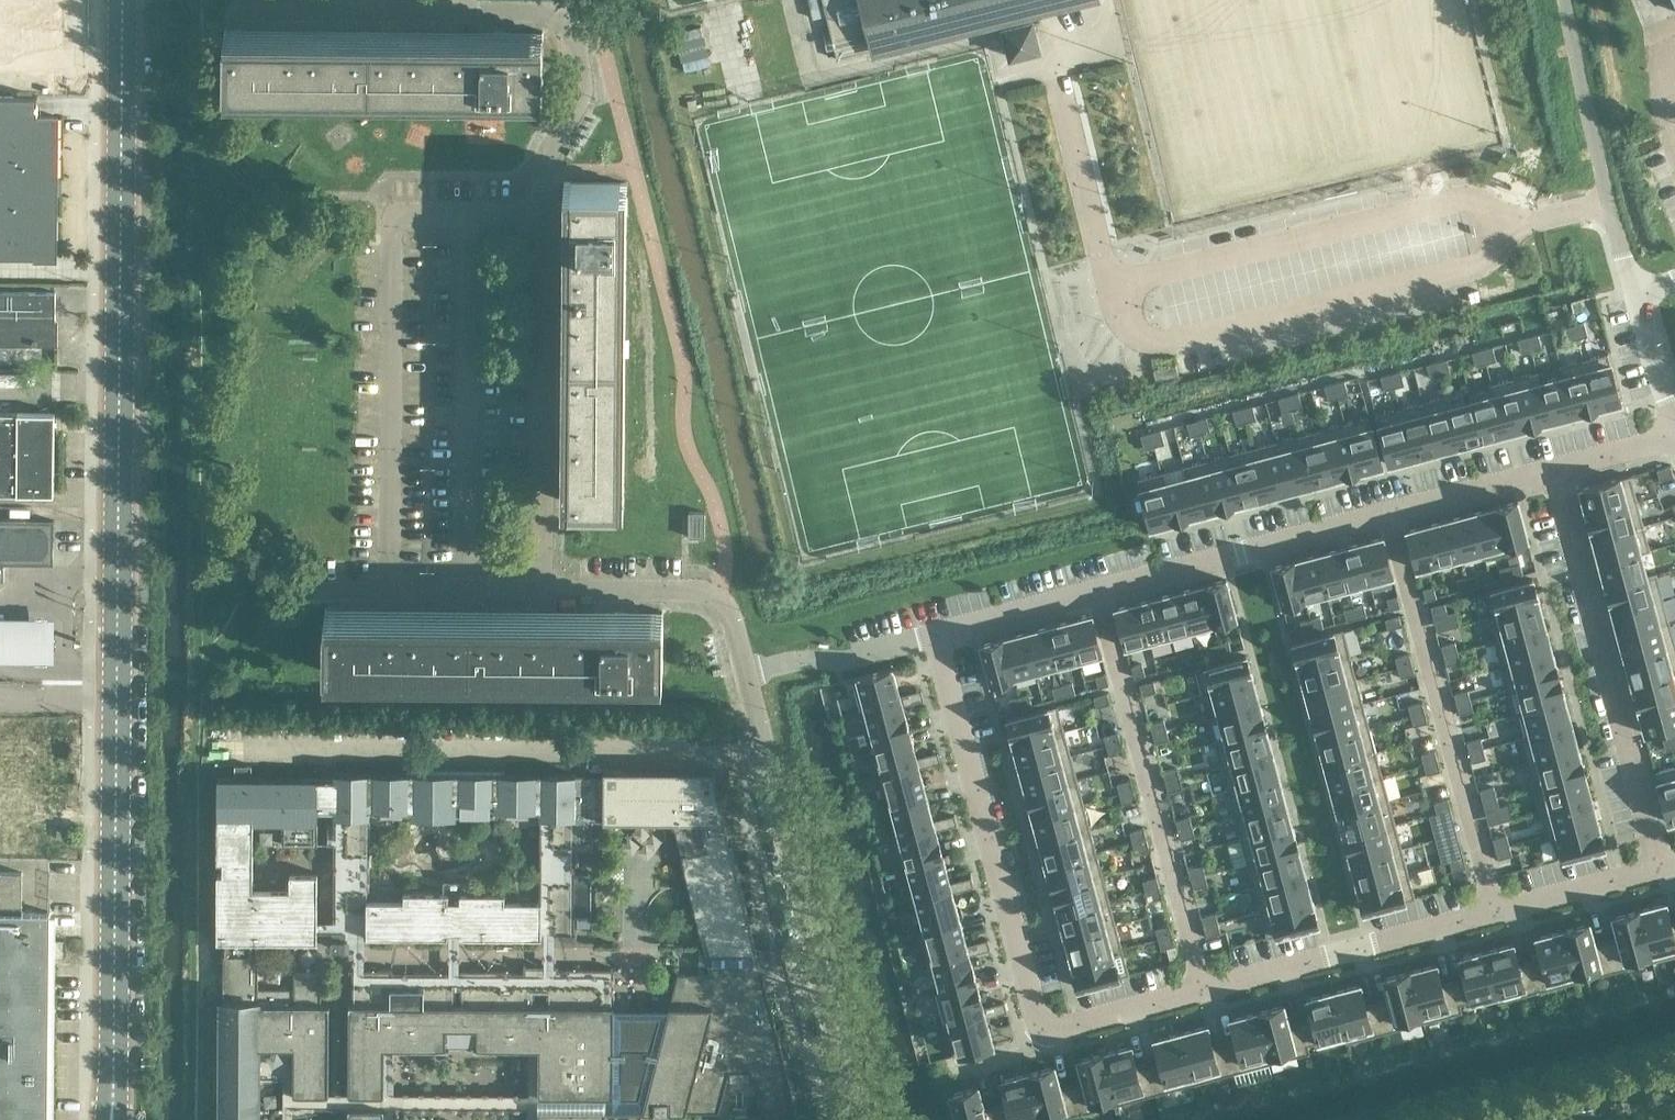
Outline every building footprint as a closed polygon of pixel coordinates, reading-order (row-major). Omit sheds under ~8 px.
[(12,33),(13,0),(0,0),(0,32),(12,33)] [(12,33),(35,33),(36,0),(13,0),(12,33)] [(35,33),(59,33),(60,0),(36,0),(35,33)] [(837,58),(1000,18),(1010,56),(1040,49),(1033,19),(1011,24),(1009,16),(1041,8),(1039,0),(823,0),(837,58)] [(287,35),(225,34),(224,89),(541,92),(541,37),(508,36),(508,33),(494,31),(481,33),(481,36),(287,35)] [(12,67),(12,33),(0,32),(0,67),(12,67)] [(12,33),(12,67),(35,67),(35,33),(12,33)] [(35,33),(35,67),(59,67),(59,33),(35,33)] [(56,255),(58,115),(38,115),(38,95),(0,95),(0,255),(56,255)] [(570,242),(568,498),(622,499),(625,182),(570,181),(570,214),(566,214),(565,228),(566,242),(570,242)] [(55,342),(55,291),(29,291),(29,296),(20,296),(20,291),(0,291),(0,341),(55,342)] [(1584,321),(1574,324),(1578,338),(1588,335),(1584,321)] [(1568,340),(1578,338),(1574,324),(1564,327),(1568,340)] [(1528,336),(1532,350),(1542,347),(1539,334),(1528,336)] [(1522,353),(1532,350),(1528,336),(1518,339),(1522,353)] [(1493,346),(1483,349),(1486,362),(1496,360),(1493,346)] [(1483,349),(1472,351),(1476,365),(1486,362),(1483,349)] [(1447,358),(1437,361),(1440,375),(1451,372),(1447,358)] [(1437,361),(1427,364),(1430,377),(1440,375),(1437,361)] [(1610,362),(1586,369),(1597,408),(1621,402),(1610,362)] [(1574,414),(1597,408),(1586,369),(1563,375),(1574,414)] [(1401,370),(1391,373),(1395,387),(1405,384),(1401,370)] [(1395,387),(1391,373),(1381,376),(1384,389),(1395,387)] [(1563,375),(1540,381),(1551,420),(1574,414),(1563,375)] [(1345,380),(1335,383),(1338,396),(1348,394),(1345,380)] [(1540,381),(1517,387),(1528,427),(1551,420),(1540,381)] [(1338,396),(1335,383),(1324,385),(1328,399),(1338,396)] [(1528,427),(1517,387),(1495,393),(1505,433),(1528,427)] [(1299,392),(1289,395),(1292,409),(1302,406),(1299,392)] [(1495,393),(1472,399),(1482,439),(1505,433),(1495,393)] [(1292,409),(1289,395),(1278,398),(1282,411),(1292,409)] [(1472,399),(1449,405),(1459,445),(1482,439),(1472,399)] [(1253,405),(1243,407),(1246,421),(1257,418),(1253,405)] [(1459,445),(1449,405),(1426,412),(1436,451),(1459,445)] [(1236,424),(1246,421),(1243,407),(1233,410),(1236,424)] [(54,493),(54,412),(0,412),(0,492),(54,493)] [(1426,412),(1403,418),(1413,457),(1436,451),(1426,412)] [(1207,417),(1197,420),(1201,433),(1211,430),(1207,417)] [(1403,418),(1379,424),(1389,464),(1413,457),(1403,418)] [(1201,433),(1197,420),(1187,422),(1190,436),(1201,433)] [(1348,432),(1358,472),(1382,465),(1372,426),(1348,432)] [(1161,429),(1151,432),(1155,445),(1165,443),(1161,429)] [(1151,432),(1141,434),(1145,448),(1155,445),(1151,432)] [(1348,432),(1325,439),(1335,478),(1358,472),(1348,432)] [(1312,484),(1335,478),(1325,439),(1302,445),(1312,484)] [(1302,445),(1279,451),(1290,490),(1312,484),(1302,445)] [(1256,457),(1267,496),(1290,490),(1279,451),(1256,457)] [(1256,457),(1233,463),(1244,502),(1267,496),(1256,457)] [(1233,463),(1210,469),(1221,509),(1244,502),(1233,463)] [(1673,475),(1671,465),(1657,469),(1660,479),(1673,475)] [(1198,515),(1221,509),(1210,469),(1187,475),(1198,515)] [(1187,475),(1164,481),(1175,521),(1198,515),(1187,475)] [(1586,513),(1637,500),(1631,475),(1580,488),(1586,513)] [(1175,521),(1164,481),(1140,488),(1151,527),(1175,521)] [(1505,545),(1506,544),(1527,539),(1517,500),(1495,506),(1505,545)] [(1586,513),(1593,538),(1644,524),(1637,500),(1586,513)] [(1495,506),(1473,512),(1483,551),(1482,551),(1483,556),(1507,549),(1506,544),(1505,545),(1495,506)] [(687,535),(696,535),(702,535),(703,510),(687,510),(687,535)] [(1473,512),(1451,518),(1461,556),(1463,556),(1482,551),(1483,551),(1473,512)] [(1451,518),(1430,524),(1440,562),(1439,563),(1440,568),(1464,561),(1463,556),(1461,556),(1451,518)] [(0,519),(0,553),(54,553),(54,519),(0,519)] [(1430,524),(1407,530),(1417,568),(1439,563),(1440,562),(1430,524)] [(1651,550),(1644,524),(1593,538),(1599,562),(1640,551),(1640,552),(1651,550)] [(1370,581),(1369,581),(1370,586),(1394,580),(1383,536),(1360,542),(1370,581)] [(1360,542),(1339,548),(1349,587),(1350,587),(1369,581),(1370,581),(1360,542)] [(1327,592),(1326,593),(1327,598),(1351,592),(1350,587),(1349,587),(1339,548),(1317,554),(1327,592)] [(1599,562),(1606,586),(1646,575),(1646,574),(1640,552),(1640,551),(1599,562)] [(1317,554),(1295,560),(1305,598),(1306,598),(1326,593),(1327,592),(1317,554)] [(1295,560),(1272,566),(1284,609),(1308,603),(1306,598),(1305,598),(1295,560)] [(1520,562),(1510,565),(1513,576),(1523,573),(1520,562)] [(1510,565),(1500,568),(1503,578),(1513,576),(1510,565)] [(1606,586),(1612,610),(1663,597),(1656,571),(1646,574),(1646,575),(1606,586)] [(1477,574),(1467,576),(1470,587),(1480,585),(1477,574)] [(1460,590),(1470,587),(1467,576),(1457,579),(1460,590)] [(1203,584),(1213,622),(1236,616),(1226,578),(1203,584)] [(1493,615),(1539,603),(1532,578),(1487,590),(1493,614),(1493,615)] [(1182,590),(1192,628),(1213,622),(1203,584),(1182,590)] [(1433,585),(1423,588),(1426,599),(1436,596),(1433,585)] [(1192,628),(1182,590),(1160,596),(1170,634),(1192,628)] [(1398,595),(1387,597),(1390,609),(1400,606),(1398,595)] [(1170,634),(1160,596),(1138,602),(1148,640),(1170,634)] [(1619,635),(1670,621),(1663,597),(1612,610),(1619,635)] [(1148,640),(1138,602),(1115,608),(1126,646),(1148,640)] [(1445,602),(1431,606),(1434,616),(1447,612),(1445,602)] [(1546,627),(1539,603),(1493,615),(1493,614),(1488,616),(1495,641),(1546,627)] [(1364,604),(1354,606),(1357,617),(1367,615),(1364,604)] [(1354,606),(1344,609),(1347,620),(1357,617),(1354,606)] [(601,616),(324,614),(323,669),(661,671),(661,617),(628,617),(628,613),(614,611),(601,613),(601,616)] [(0,614),(0,658),(58,658),(57,614),(0,614)] [(1102,652),(1091,614),(1069,620),(1079,658),(1102,652)] [(1399,614),(1385,618),(1388,628),(1402,625),(1399,614)] [(1320,615),(1311,618),(1313,629),(1323,626),(1320,615)] [(1311,618),(1301,621),(1303,632),(1313,629),(1311,618)] [(1069,620),(1047,626),(1057,664),(1079,658),(1069,620)] [(1625,659),(1674,646),(1674,641),(1670,621),(1619,635),(1625,659)] [(1057,664),(1047,626),(1025,632),(1035,670),(1057,664)] [(1552,651),(1546,627),(1495,641),(1501,665),(1552,651)] [(1292,642),(1299,668),(1350,653),(1344,628),(1292,642)] [(1004,638),(1014,676),(1035,670),(1025,632),(1004,638)] [(1228,637),(1218,640),(1222,653),(1232,651),(1228,637)] [(1014,676),(1004,638),(981,644),(991,682),(1014,676)] [(1208,642),(1212,656),(1222,653),(1218,640),(1208,642)] [(1441,645),(1444,655),(1458,651),(1455,641),(1441,645)] [(1625,659),(1632,683),(1672,672),(1673,673),(1674,673),(1674,646),(1625,659)] [(1185,649),(1175,651),(1178,665),(1188,662),(1185,649)] [(1168,668),(1178,665),(1175,651),(1165,654),(1168,668)] [(1458,651),(1444,655),(1447,665),(1460,661),(1458,651)] [(1552,651),(1501,665),(1508,689),(1559,676),(1552,651)] [(1306,691),(1357,678),(1350,653),(1299,668),(1306,691)] [(1395,657),(1398,667),(1412,663),(1409,653),(1395,657)] [(1253,680),(1246,654),(1206,665),(1212,691),(1253,680)] [(1130,663),(1134,677),(1144,674),(1140,660),(1130,663)] [(1398,667),(1401,677),(1415,673),(1412,663),(1398,667)] [(858,677),(866,708),(901,699),(900,694),(893,667),(858,677)] [(1100,686),(1110,683),(1106,670),(1096,672),(1100,686)] [(1638,707),(1674,698),(1674,682),(1673,673),(1672,672),(1632,683),(1638,707)] [(1565,700),(1559,676),(1508,689),(1515,715),(1520,713),(1519,712),(1565,700)] [(1306,691),(1312,716),(1363,702),(1357,678),(1306,691)] [(1072,679),(1062,681),(1065,695),(1075,693),(1072,679)] [(1140,683),(1142,693),(1156,689),(1153,679),(1140,683)] [(1253,680),(1212,691),(1219,715),(1260,704),(1253,680)] [(1065,695),(1062,681),(1052,684),(1055,698),(1065,695)] [(910,691),(913,701),(923,698),(921,688),(910,691)] [(1454,693),(1457,703),(1471,699),(1468,689),(1454,693)] [(1028,690),(1018,693),(1022,707),(1032,704),(1028,690)] [(913,701),(910,691),(900,694),(901,699),(902,703),(913,701)] [(1094,695),(1096,705),(1110,701),(1107,691),(1094,695)] [(1008,696),(1012,709),(1022,707),(1018,693),(1008,696)] [(1638,707),(1645,732),(1674,724),(1674,698),(1638,707)] [(902,703),(901,699),(866,708),(875,739),(909,730),(902,703)] [(1473,709),(1471,699),(1457,703),(1460,713),(1473,709)] [(1526,736),(1572,724),(1565,700),(1519,712),(1520,713),(1526,735),(1526,736)] [(1312,716),(1318,740),(1370,726),(1363,702),(1312,716)] [(1408,705),(1411,715),(1425,711),(1422,702),(1408,705)] [(1225,739),(1266,728),(1260,704),(1219,715),(1225,739)] [(1054,733),(1047,707),(1007,718),(1013,744),(1054,733)] [(1411,715),(1414,725),(1427,721),(1425,711),(1411,715)] [(1150,722),(1153,732),(1167,729),(1164,719),(1150,722)] [(1578,748),(1572,724),(1526,736),(1526,735),(1520,736),(1527,762),(1578,748)] [(1376,750),(1370,726),(1318,740),(1325,764),(1376,750)] [(1232,763),(1272,752),(1266,728),(1225,739),(1232,763)] [(1169,739),(1167,729),(1153,732),(1155,742),(1169,739)] [(875,739),(883,771),(918,761),(917,757),(909,730),(875,739)] [(1104,735),(1107,745),(1121,741),(1118,731),(1104,735)] [(1020,768),(1061,757),(1054,733),(1013,744),(1020,768)] [(1674,747),(1674,744),(1672,733),(1662,735),(1666,749),(1674,747)] [(847,737),(850,747),(861,744),(858,734),(847,737)] [(1467,741),(1470,751),(1484,748),(1481,738),(1467,741)] [(1107,745),(1109,755),(1123,751),(1121,741),(1107,745)] [(861,744),(850,747),(852,757),(864,754),(861,744)] [(21,748),(21,787),(52,787),(52,748),(21,748)] [(1470,751),(1473,761),(1486,758),(1484,748),(1470,751)] [(1578,748),(1527,762),(1534,786),(1585,773),(1578,748)] [(1325,764),(1331,788),(1383,775),(1376,750),(1325,764)] [(1421,754),(1424,764),(1438,760),(1435,750),(1421,754)] [(930,763),(940,761),(938,751),(927,754),(930,763)] [(1238,787),(1279,776),(1272,752),(1232,763),(1238,787)] [(930,763),(927,754),(917,757),(918,761),(919,766),(930,763)] [(1061,757),(1020,768),(1026,792),(1067,781),(1061,757)] [(1440,770),(1438,760),(1424,764),(1427,774),(1440,770)] [(926,793),(919,766),(918,761),(883,771),(891,802),(926,793)] [(1163,771),(1166,781),(1180,777),(1177,767),(1163,771)] [(775,1020),(763,972),(760,964),(766,964),(766,956),(766,946),(756,946),(750,924),(751,921),(731,841),(729,842),(724,820),(726,820),(714,769),(604,768),(604,773),(335,771),(333,936),(449,936),(449,931),(448,931),(449,891),(404,891),(404,899),(369,899),(370,807),(412,807),(412,815),(498,816),(498,807),(541,808),(540,900),(505,899),(505,891),(461,891),(461,931),(459,931),(459,936),(483,937),(483,969),(478,969),(478,967),(462,967),(462,969),(460,969),(460,1003),(455,1003),(455,971),(393,971),(393,968),(349,968),(349,1092),(384,1092),(385,1046),(449,1046),(449,1044),(447,1044),(447,1026),(477,1026),(477,1044),(474,1044),(474,1046),(539,1046),(539,1119),(606,1119),(606,1109),(643,1109),(642,1110),(719,1110),(730,1070),(751,1070),(763,1119),(799,1119),(775,1020)] [(1591,797),(1585,773),(1534,786),(1540,811),(1591,797)] [(218,871),(217,936),(316,936),(318,872),(290,872),(290,887),(253,887),(253,820),(282,820),(282,844),(318,844),(318,774),(218,776),(218,859),(226,859),(226,871),(218,871)] [(1389,799),(1383,775),(1331,788),(1338,813),(1389,799)] [(1279,776),(1238,787),(1245,811),(1285,801),(1279,776)] [(1658,781),(1669,821),(1674,820),(1674,776),(1658,781)] [(1166,781),(1168,791),(1182,787),(1180,777),(1166,781)] [(1117,783),(1120,793),(1133,789),(1131,779),(1117,783)] [(1033,816),(1074,805),(1067,781),(1026,792),(1033,816)] [(1480,790),(1483,800),(1497,796),(1494,786),(1480,790)] [(20,826),(21,787),(0,787),(0,826),(20,826)] [(21,787),(20,826),(51,826),(52,787),(21,787)] [(1133,789),(1120,793),(1122,803),(1136,799),(1133,789)] [(891,802),(900,834),(935,824),(933,820),(926,793),(891,802)] [(864,799),(866,809),(877,806),(875,796),(864,799)] [(1497,796),(1483,800),(1485,810),(1499,806),(1497,796)] [(1598,821),(1591,797),(1540,811),(1547,836),(1552,834),(1552,833),(1598,821)] [(1434,802),(1437,812),(1451,808),(1448,798),(1434,802)] [(1338,813),(1344,837),(1396,823),(1389,799),(1338,813)] [(1251,836),(1292,825),(1285,801),(1245,811),(1251,836)] [(1039,840),(1080,829),(1074,805),(1033,816),(1039,840)] [(880,816),(877,806),(866,809),(869,819),(880,816)] [(1451,808),(1437,812),(1439,822),(1453,818),(1451,808)] [(955,814),(944,817),(946,826),(957,823),(955,814)] [(1176,819),(1179,829),(1192,825),(1190,815),(1176,819)] [(944,817),(933,820),(935,824),(936,829),(946,826),(944,817)] [(1604,846),(1598,821),(1552,833),(1552,834),(1558,858),(1604,846)] [(1402,847),(1396,823),(1344,837),(1351,861),(1402,847)] [(900,834),(908,865),(943,856),(936,829),(935,824),(900,834)] [(1192,825),(1179,829),(1181,839),(1195,835),(1192,825)] [(1258,860),(1298,849),(1292,825),(1251,836),(1258,860)] [(1130,831),(1133,841),(1146,838),(1144,828),(1130,831)] [(1046,865),(1087,854),(1080,829),(1039,840),(1046,865)] [(1493,838),(1496,848),(1509,844),(1507,834),(1493,838)] [(1133,841),(1135,851),(1149,848),(1146,838),(1133,841)] [(1509,844),(1496,848),(1498,858),(1512,854),(1509,844)] [(1351,861),(1357,885),(1408,872),(1402,847),(1351,861)] [(1447,850),(1450,860),(1464,857),(1461,847),(1447,850)] [(1298,849),(1258,860),(1264,884),(1305,873),(1298,849)] [(1087,854),(1046,865),(1052,889),(1093,878),(1087,854)] [(917,896),(951,887),(950,882),(943,856),(908,865),(917,896)] [(1450,860),(1452,870),(1466,867),(1464,857),(1450,860)] [(1189,868),(1191,877),(1205,874),(1203,864),(1189,868)] [(49,911),(13,911),(13,871),(0,871),(0,1119),(48,1119),(49,911)] [(1415,897),(1408,872),(1357,885),(1364,910),(1415,897)] [(1264,884),(1271,908),(1311,897),(1305,873),(1264,884)] [(1191,877),(1194,887),(1208,884),(1205,874),(1191,877)] [(1143,880),(1146,890),(1159,886),(1157,876),(1143,880)] [(974,886),(971,877),(961,880),(963,889),(974,886)] [(1093,878),(1052,889),(1059,913),(1099,902),(1093,878)] [(950,882),(951,887),(953,892),(963,889),(961,880),(950,882)] [(1162,896),(1159,886),(1146,890),(1148,900),(1162,896)] [(917,896),(925,928),(960,919),(953,892),(951,887),(917,896)] [(1311,897),(1271,908),(1277,934),(1318,923),(1311,897)] [(1099,902),(1059,913),(1065,937),(1106,926),(1099,902)] [(1639,909),(1651,953),(1674,946),(1674,916),(1671,917),(1667,902),(1639,909)] [(1613,963),(1651,953),(1639,909),(1612,916),(1616,932),(1605,935),(1613,963)] [(1202,916),(1204,926),(1218,922),(1216,912),(1202,916)] [(925,928),(933,959),(968,950),(967,945),(960,919),(925,928)] [(1218,922),(1204,926),(1207,936),(1221,932),(1218,922)] [(1590,922),(1563,929),(1574,973),(1613,963),(1605,935),(1594,937),(1590,922)] [(1156,928),(1159,938),(1172,934),(1170,924),(1156,928)] [(1106,926),(1065,937),(1072,961),(1112,950),(1106,926)] [(1536,983),(1574,973),(1563,929),(1535,937),(1539,952),(1529,955),(1536,983)] [(1175,944),(1172,934),(1159,938),(1161,948),(1175,944)] [(988,940),(978,942),(980,952),(991,949),(988,940)] [(968,950),(969,955),(980,952),(978,942),(967,945),(968,950)] [(1486,950),(1498,994),(1536,983),(1529,955),(1518,958),(1514,943),(1486,950)] [(224,999),(223,999),(222,1119),(257,1119),(258,1074),(294,1074),(293,1092),(329,1092),(329,1002),(321,1002),(321,971),(295,971),(294,986),(258,985),(258,947),(223,946),(224,999)] [(977,981),(969,955),(968,950),(933,959),(942,991),(977,981)] [(1112,950),(1072,961),(1078,987),(1119,976),(1112,950)] [(1460,1004),(1498,994),(1486,950),(1459,957),(1463,973),(1452,975),(1460,1004)] [(1422,1014),(1460,1004),(1452,975),(1442,978),(1438,963),(1410,970),(1422,1014)] [(1376,996),(1383,1024),(1422,1014),(1410,970),(1382,978),(1386,993),(1376,996)] [(984,1008),(977,981),(942,991),(950,1022),(985,1013),(984,1008)] [(1345,1034),(1383,1024),(1376,996),(1365,999),(1361,983),(1334,991),(1345,1034)] [(1310,1013),(1299,1016),(1307,1045),(1345,1034),(1334,991),(1306,998),(1310,1013)] [(1007,1012),(1005,1002),(994,1005),(997,1015),(1007,1012)] [(1269,1055),(1307,1045),(1299,1016),(1289,1019),(1285,1004),(1257,1011),(1269,1055)] [(997,1015),(994,1005),(984,1008),(985,1013),(986,1017),(997,1015)] [(1231,1065),(1269,1055),(1257,1011),(1230,1019),(1234,1034),(1223,1037),(1231,1065)] [(950,1022),(958,1053),(993,1044),(986,1017),(985,1013),(950,1022)] [(1192,1075),(1231,1065),(1223,1037),(1212,1039),(1208,1024),(1181,1032),(1192,1075)] [(1157,1054),(1147,1057),(1154,1085),(1192,1075),(1181,1032),(1153,1039),(1157,1054)] [(1116,1096),(1154,1085),(1147,1057),(1136,1060),(1132,1045),(1104,1052),(1116,1096)] [(944,1057),(942,1047),(931,1050),(933,1060),(944,1057)] [(1116,1096),(1104,1052),(1077,1059),(1081,1075),(1070,1077),(1078,1106),(1116,1096)] [(1271,1062),(1237,1068),(1239,1081),(1273,1074),(1271,1062)] [(1040,1116),(1078,1106),(1070,1077),(1060,1080),(1056,1065),(1028,1072),(1040,1116)] [(1040,1116),(1028,1072),(1000,1080),(1004,1095),(994,1098),(1000,1119),(1025,1119),(1040,1116)] [(994,1098),(983,1101),(979,1085),(951,1093),(958,1119),(1000,1119),(994,1098)] [(384,1106),(349,1105),(349,1119),(384,1119),(384,1106)]
